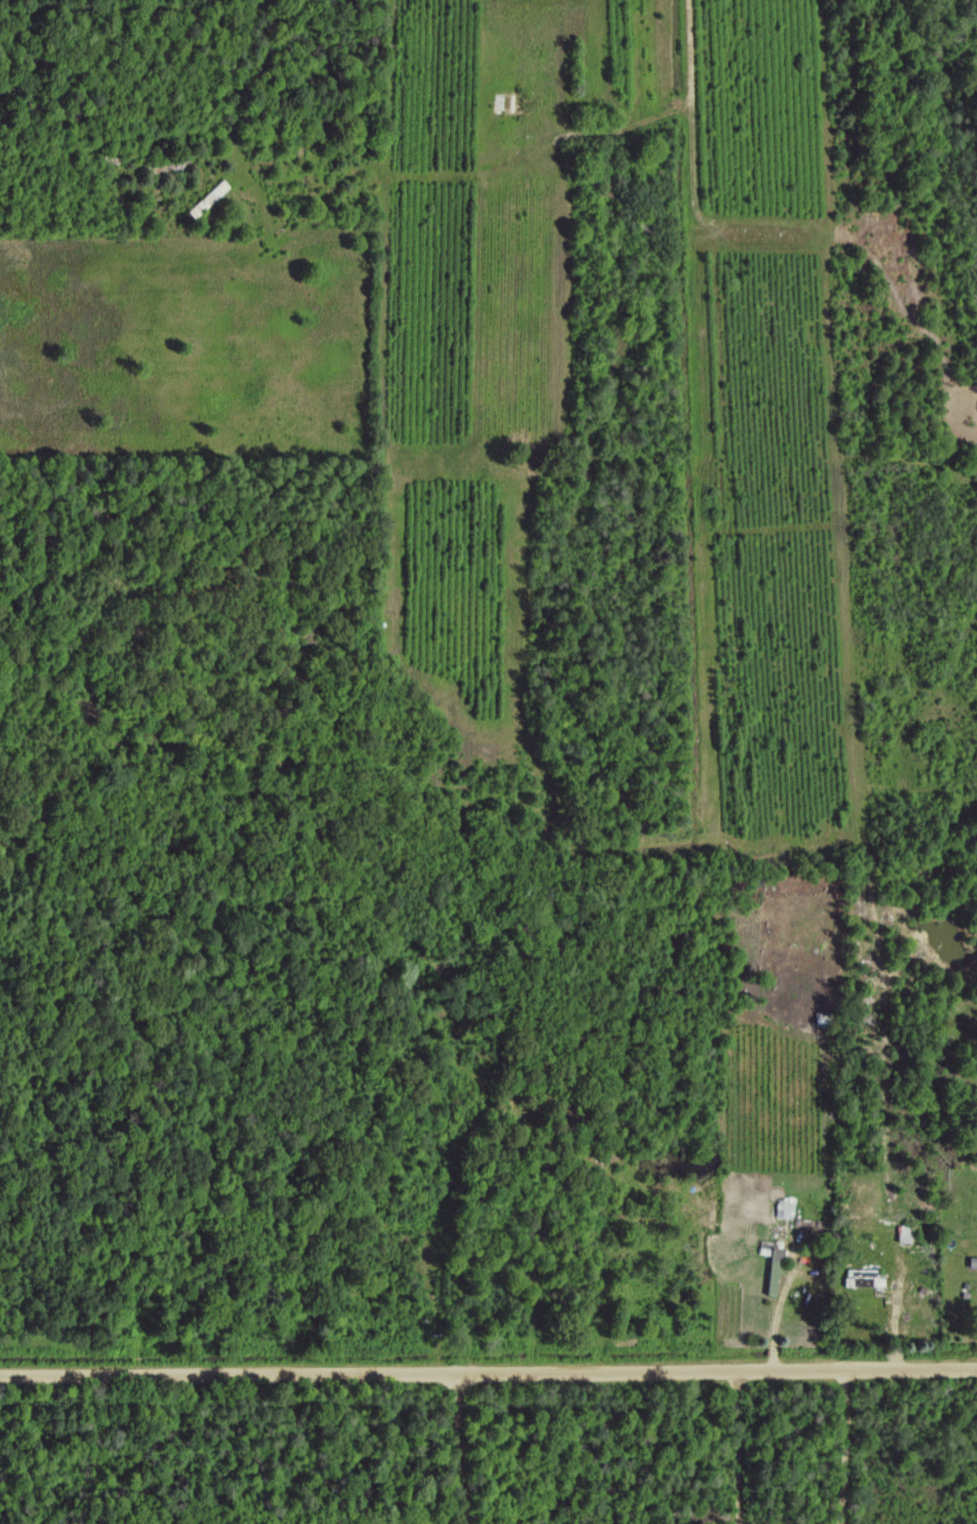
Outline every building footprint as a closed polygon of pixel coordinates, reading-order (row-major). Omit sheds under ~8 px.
[(909,1243),(909,1226),(896,1225),(896,1243),(909,1243)]
